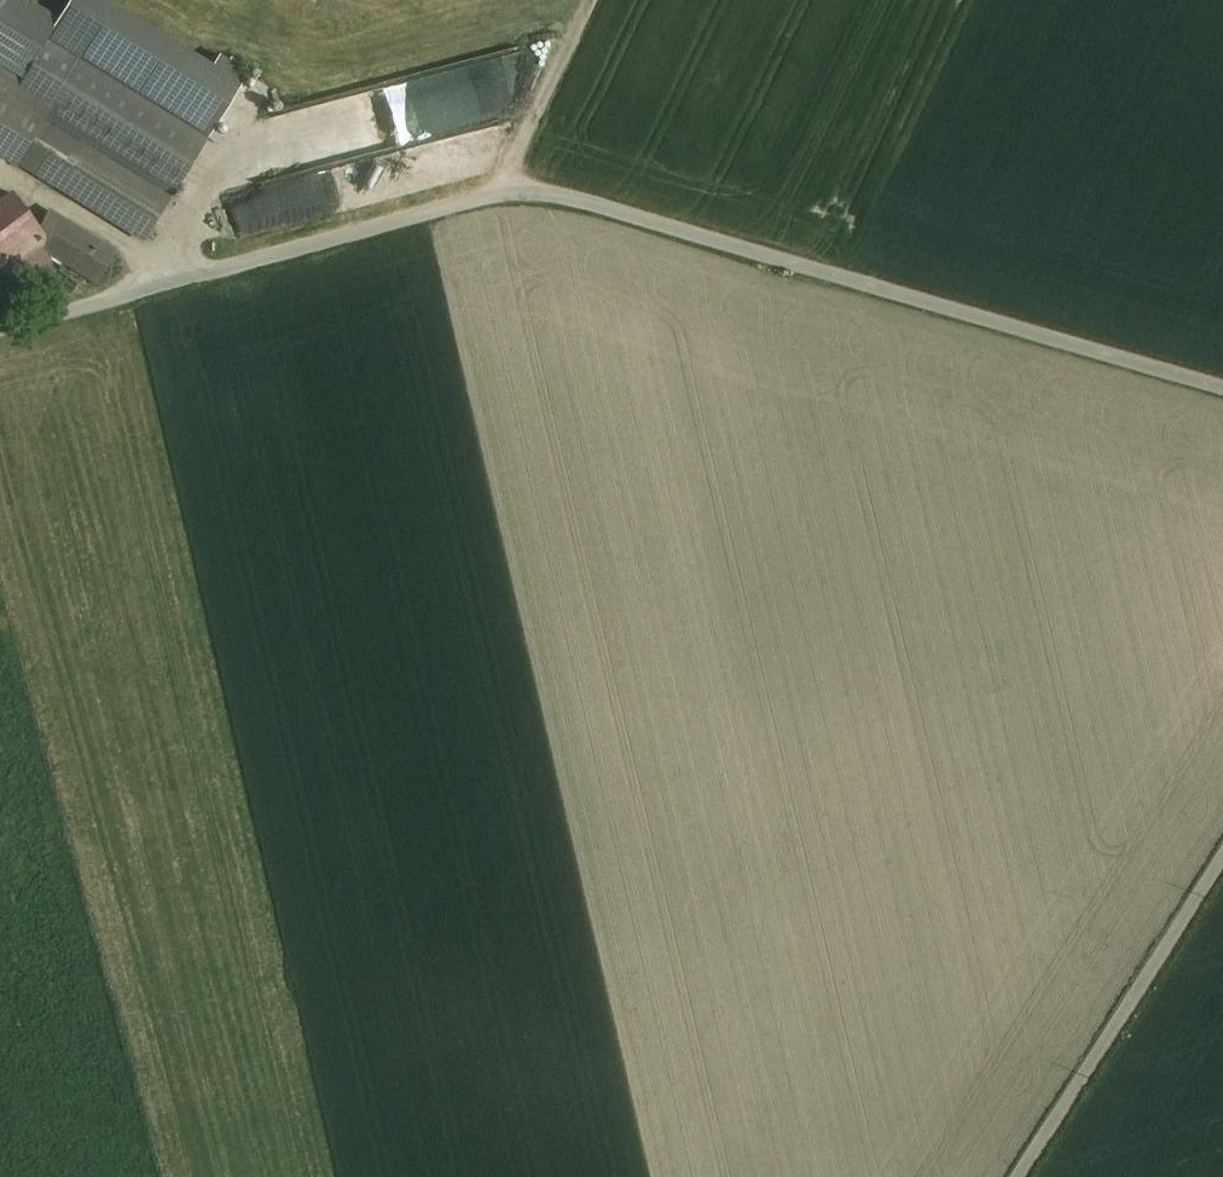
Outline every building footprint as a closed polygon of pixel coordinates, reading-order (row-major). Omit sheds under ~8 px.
[(23,0),(0,0),(0,65),(12,73),(48,15),(23,0)] [(97,0),(73,0),(59,22),(48,15),(12,73),(11,75),(50,99),(52,101),(42,116),(85,142),(170,195),(244,76),(219,60),(212,71),(97,0)] [(0,69),(0,156),(12,164),(14,161),(42,116),(52,101),(50,99),(11,75),(0,69)] [(85,142),(42,116),(14,161),(57,188),(85,142)] [(170,195),(85,142),(57,188),(141,240),(170,195)] [(0,202),(0,277),(39,248),(47,241),(37,228),(11,194),(0,202)] [(113,252),(48,212),(37,228),(47,241),(39,248),(61,262),(94,282),(113,252)] [(0,277),(0,307),(1,307),(61,262),(39,248),(0,277)]
